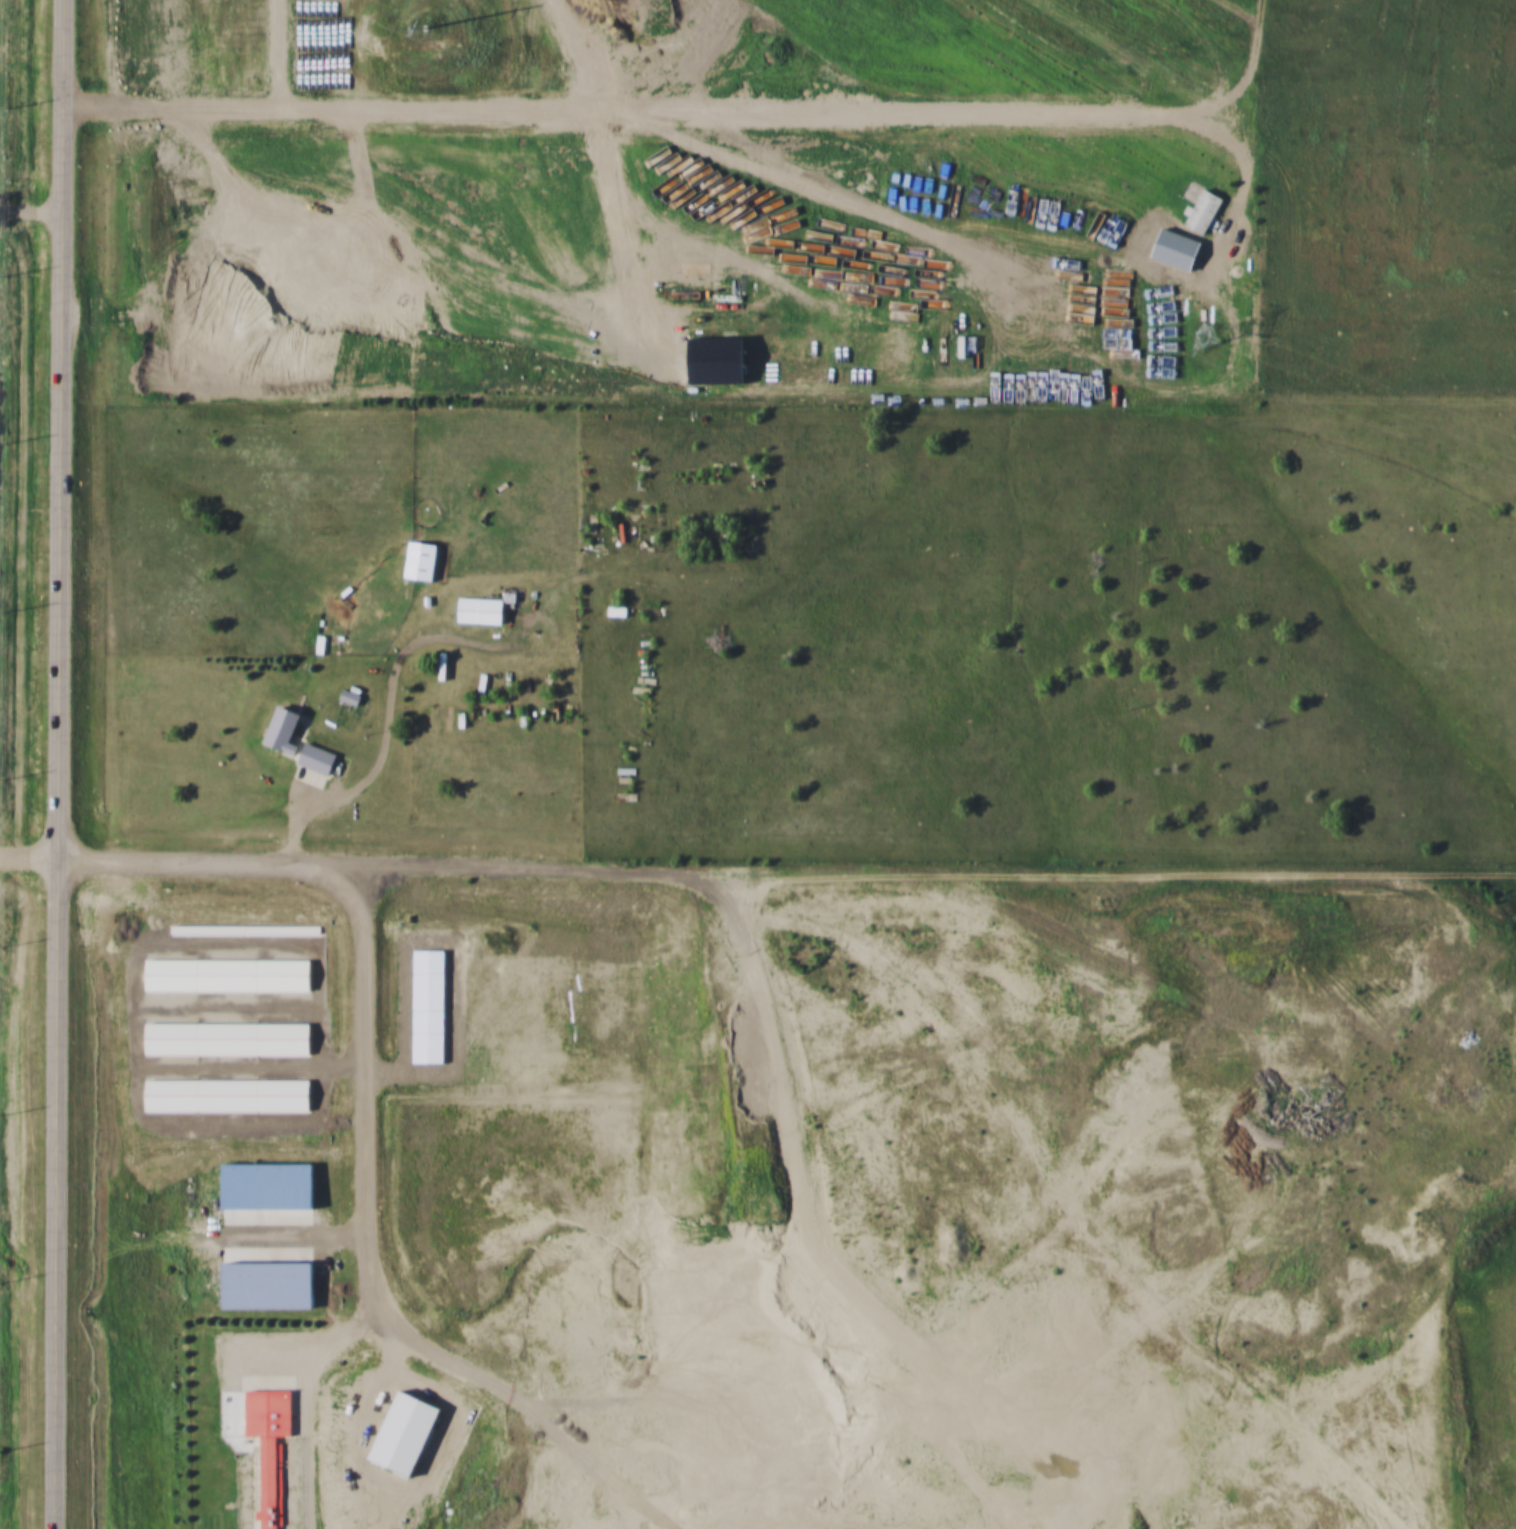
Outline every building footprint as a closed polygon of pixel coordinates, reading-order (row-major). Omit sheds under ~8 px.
[(435,569),(435,560),(417,560),(417,569),(435,569)] [(507,598),(461,597),(460,622),(507,623),(507,598)] [(268,744),(300,755),(304,745),(294,742),(305,714),(282,705),(268,744)] [(340,756),(309,742),(300,762),(331,776),(340,756)] [(313,1080),(148,1080),(148,1111),(313,1111),(313,1080)] [(248,1390),(248,1439),(259,1439),(259,1511),(258,1511),(258,1522),(263,1522),(263,1528),(284,1528),(284,1436),(294,1436),(294,1390),(248,1390)]
